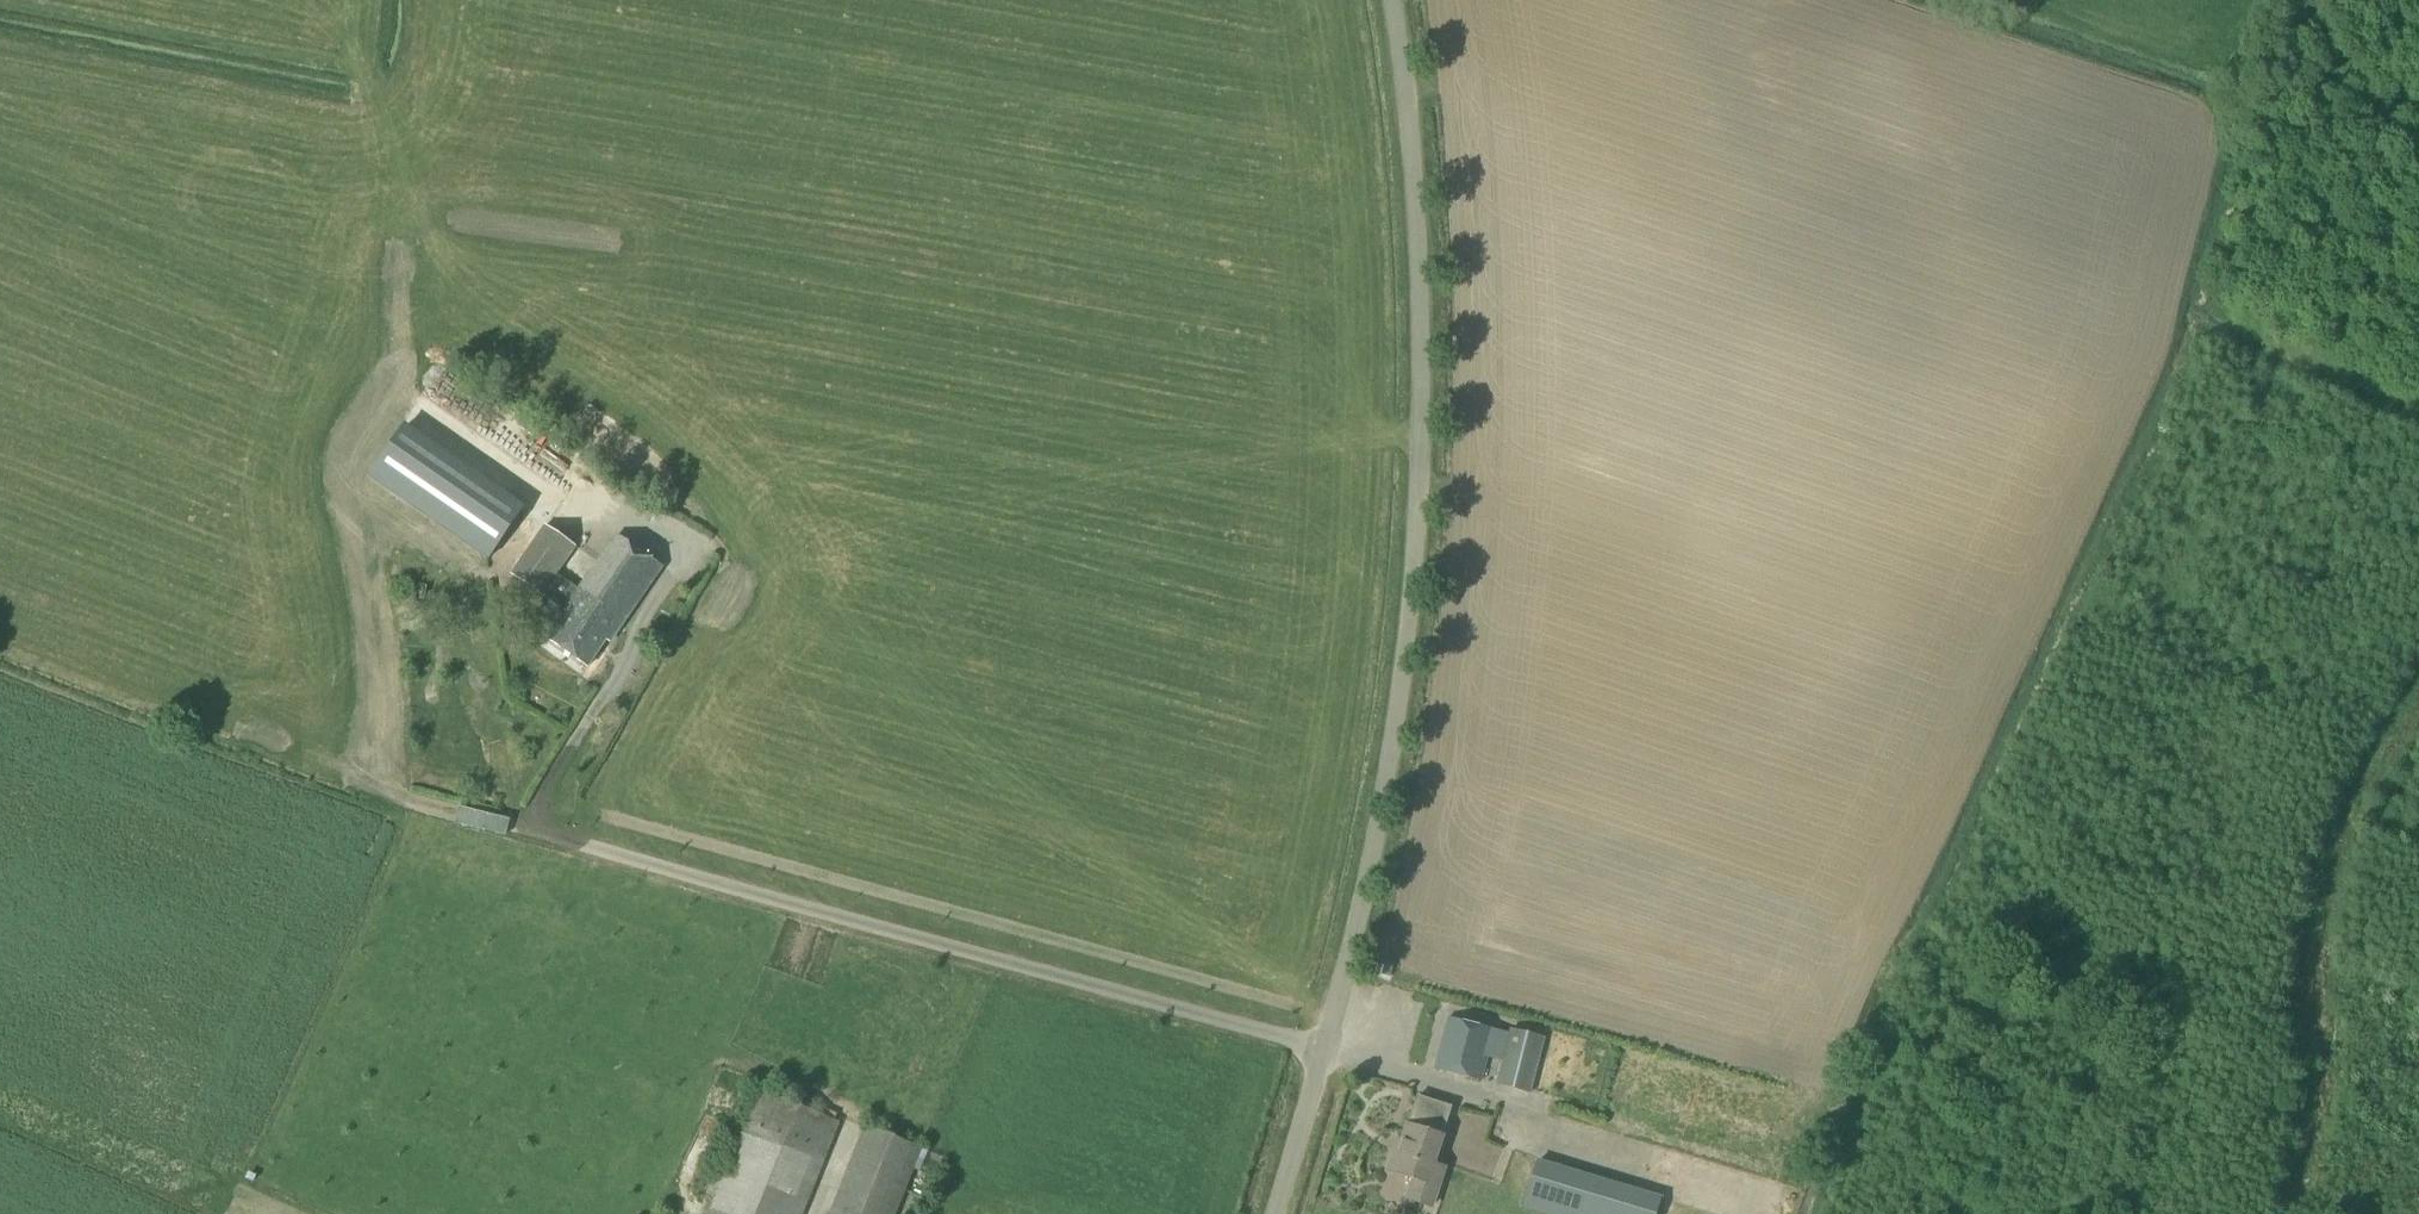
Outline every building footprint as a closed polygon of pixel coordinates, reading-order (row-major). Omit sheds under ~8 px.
[(504,493),(468,546),(488,560),(524,507),(504,493)] [(577,589),(555,574),(574,547),(543,525),(509,574),(565,613),(547,639),(587,666),(605,640),(609,642),(662,566),(615,534),(577,589)] [(1494,1029),(1446,1018),(1432,1070),(1481,1082),(1494,1029)] [(1544,1038),(1509,1029),(1495,1086),(1530,1095),(1544,1038)] [(839,1120),(757,1088),(741,1131),(707,1213),(802,1213),(839,1120)] [(1432,1163),(1451,1107),(1416,1095),(1406,1126),(1401,1124),(1386,1171),(1411,1179),(1404,1200),(1430,1208),(1443,1167),(1432,1163)] [(920,1147),(864,1125),(829,1213),(893,1213),(920,1147)]
